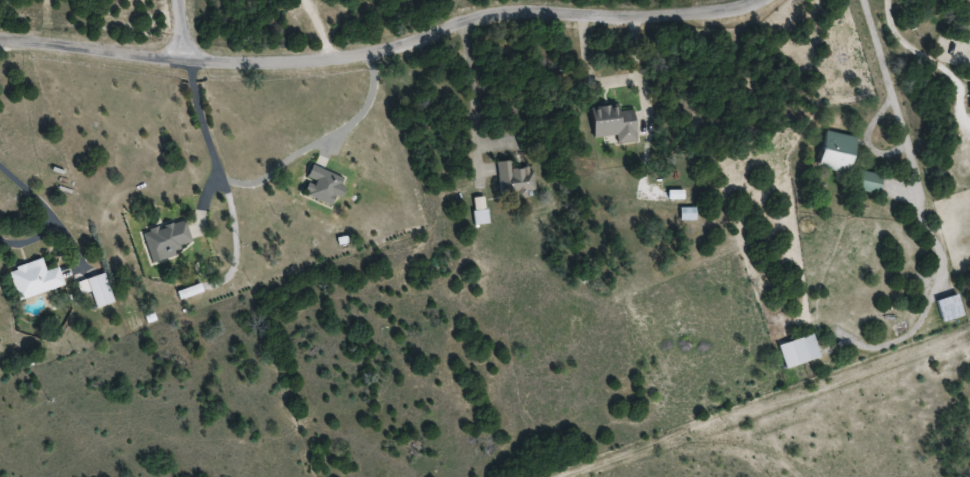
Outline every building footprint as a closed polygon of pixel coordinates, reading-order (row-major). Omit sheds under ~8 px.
[(938,37),(934,61),(969,68),(969,43),(938,37)] [(615,135),(615,144),(635,141),(631,109),(617,111),(616,104),(588,108),(592,138),(615,135)] [(854,137),(823,130),(815,167),(846,173),(854,137)] [(495,161),(498,193),(533,190),(531,166),(511,168),(510,160),(495,161)] [(344,178),(311,165),(299,194),(333,207),(344,178)] [(877,193),(879,173),(854,171),(853,191),(877,193)] [(472,224),(486,224),(486,210),(472,210),(472,224)] [(148,261),(191,249),(183,220),(140,232),(148,261)] [(62,286),(57,267),(43,271),(40,259),(7,269),(15,299),(62,286)] [(79,293),(88,290),(94,308),(112,302),(102,273),(75,282),(79,293)] [(179,299),(196,292),(193,285),(176,292),(179,299)] [(962,316),(954,293),(935,300),(942,322),(962,316)] [(776,345),(783,368),(818,357),(811,334),(776,345)]
